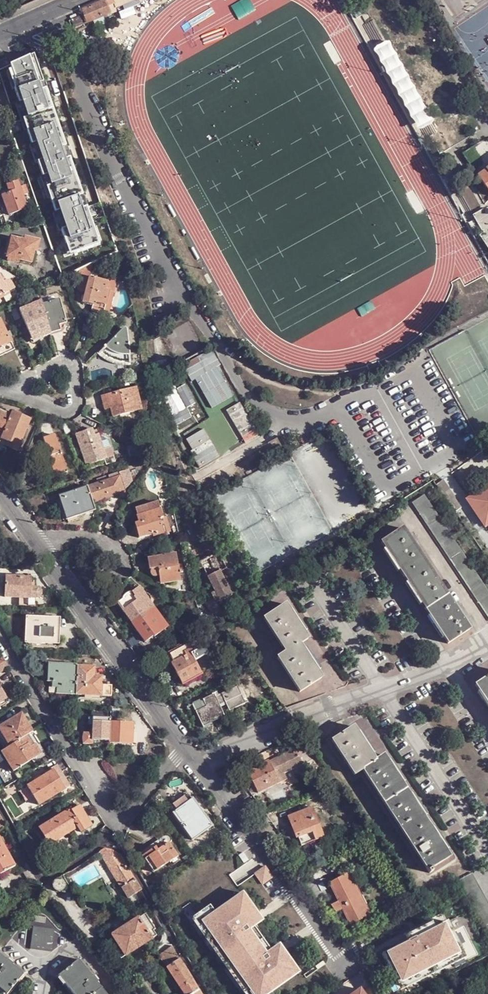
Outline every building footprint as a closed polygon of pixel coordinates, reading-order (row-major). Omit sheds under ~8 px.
[(83,15),(86,23),(110,13),(107,6),(105,0),(81,11),(83,15)] [(83,15),(71,20),(75,28),(86,23),(83,15)] [(375,49),(416,133),(432,125),(391,42),(375,49)] [(34,54),(10,64),(17,86),(14,87),(19,102),(22,101),(31,126),(27,128),(33,145),(38,143),(44,160),(39,162),(44,177),(49,175),(57,196),(53,197),(58,212),(62,211),(68,228),(64,229),(69,244),(73,242),(77,252),(102,243),(98,229),(109,225),(101,202),(91,205),(86,193),(84,194),(71,158),(74,157),(69,145),(67,146),(48,94),(50,93),(45,80),(43,81),(34,54)] [(25,171),(19,155),(12,164),(17,175),(25,171)] [(480,176),(487,187),(487,170),(480,176)] [(18,181),(11,183),(12,186),(13,191),(3,194),(10,215),(28,208),(18,181)] [(11,257),(22,260),(31,262),(35,251),(36,243),(25,240),(14,237),(8,256),(11,257)] [(36,243),(35,251),(38,252),(40,242),(25,238),(25,240),(36,243)] [(90,277),(93,265),(79,271),(76,285),(79,289),(85,291),(90,277)] [(5,281),(0,274),(0,295),(4,292),(5,293),(15,287),(13,282),(12,282),(10,279),(7,280),(5,281)] [(116,285),(90,277),(85,291),(83,302),(93,305),(91,311),(108,316),(116,285)] [(42,303),(51,332),(60,329),(60,325),(67,322),(60,299),(42,303)] [(45,335),(51,332),(42,303),(41,300),(20,309),(31,336),(43,330),(45,335)] [(12,341),(7,332),(2,319),(0,320),(0,347),(12,341)] [(114,337),(99,352),(105,357),(113,361),(121,364),(130,364),(127,329),(125,327),(123,328),(114,337)] [(97,350),(99,352),(114,337),(112,335),(97,350)] [(146,341),(148,350),(157,347),(155,340),(146,341)] [(0,347),(0,355),(15,348),(14,345),(12,341),(0,347)] [(157,347),(148,350),(150,357),(158,355),(157,347)] [(254,431),(214,352),(187,366),(212,416),(225,409),(240,438),(254,431)] [(178,433),(208,416),(189,382),(175,390),(181,402),(175,405),(179,412),(169,417),(178,433)] [(128,410),(129,412),(140,409),(135,387),(102,395),(103,403),(110,402),(111,408),(112,416),(119,415),(118,412),(128,410)] [(10,415),(0,411),(0,433),(3,434),(10,415)] [(9,443),(8,446),(17,450),(30,419),(13,411),(10,415),(3,434),(2,436),(1,438),(9,443)] [(103,448),(98,434),(95,435),(93,428),(76,433),(87,464),(106,458),(113,455),(110,446),(103,448)] [(55,434),(43,438),(47,450),(35,454),(40,468),(52,464),(56,476),(68,471),(55,434)] [(103,448),(110,446),(108,439),(98,434),(103,448)] [(8,446),(9,443),(1,438),(2,436),(0,435),(0,446),(7,449),(8,446)] [(97,483),(87,486),(93,503),(125,492),(124,489),(132,480),(128,468),(118,471),(120,475),(109,479),(97,483)] [(95,476),(97,483),(109,479),(106,472),(95,476)] [(441,482),(435,486),(440,494),(446,490),(441,482)] [(466,500),(487,528),(487,527),(487,484),(466,500)] [(93,503),(87,486),(59,495),(68,519),(95,510),(93,503)] [(425,492),(413,500),(487,612),(487,585),(425,492)] [(138,507),(140,514),(162,508),(160,502),(138,507)] [(162,508),(140,514),(139,514),(140,521),(137,521),(141,536),(157,532),(158,534),(166,532),(162,518),(165,517),(163,508),(162,508)] [(162,518),(166,532),(171,531),(168,517),(165,517),(162,518)] [(449,642),(470,628),(404,526),(382,542),(449,642)] [(147,556),(149,568),(149,570),(150,573),(153,575),(157,576),(160,574),(160,579),(163,582),(180,578),(175,552),(147,556)] [(221,571),(227,568),(219,552),(201,561),(214,590),(207,594),(213,604),(232,594),(221,571)] [(239,591),(227,568),(221,571),(232,594),(239,591)] [(4,595),(17,596),(29,597),(30,587),(30,576),(5,575),(4,595)] [(29,597),(37,598),(41,597),(43,595),(43,592),(42,589),(39,587),(33,587),(30,587),(29,597)] [(118,603),(132,624),(152,609),(139,588),(118,603)] [(17,606),(36,607),(37,598),(29,597),(17,596),(17,606)] [(322,677),(300,643),(308,638),(286,603),(264,617),(286,651),(277,656),(300,691),(322,677)] [(152,609),(132,624),(146,643),(155,637),(155,638),(168,628),(155,608),(152,609)] [(30,629),(29,640),(57,641),(58,618),(26,617),(24,629),(30,629)] [(183,686),(202,677),(191,656),(204,649),(200,639),(188,644),(169,654),(174,663),(171,665),(183,686)] [(77,665),(77,664),(48,663),(47,681),(52,681),(52,688),(54,688),(56,688),(56,694),(76,695),(77,665)] [(95,666),(77,665),(76,695),(110,697),(110,686),(107,686),(102,686),(102,679),(97,679),(97,674),(95,673),(95,666)] [(476,684),(487,702),(487,677),(476,684)] [(223,697),(226,704),(231,712),(246,704),(238,687),(222,695),(223,697)] [(226,719),(220,707),(217,700),(216,698),(215,694),(212,695),(213,696),(189,708),(190,711),(191,711),(191,709),(204,703),(207,708),(196,713),(204,730),(205,729),(203,723),(222,714),(225,720),(226,719)] [(220,707),(226,704),(223,697),(217,700),(220,707)] [(205,729),(225,720),(222,714),(203,723),(205,729)] [(33,731),(23,717),(18,720),(14,716),(0,725),(0,733),(8,746),(21,738),(31,731),(33,731)] [(91,740),(110,742),(111,723),(111,719),(93,718),(93,725),(92,734),(84,733),(83,734),(83,735),(83,737),(82,738),(82,739),(82,740),(82,741),(82,742),(83,743),(83,744),(91,745),(91,740)] [(110,742),(110,743),(129,744),(130,738),(130,734),(133,734),(134,724),(111,723),(110,742)] [(354,726),(332,740),(355,774),(363,769),(430,872),(434,870),(433,867),(450,856),(384,754),(376,759),(354,726)] [(38,742),(31,731),(21,738),(27,747),(33,743),(34,744),(38,742)] [(8,746),(0,752),(13,770),(31,759),(40,753),(34,744),(33,743),(27,747),(21,738),(8,746)] [(46,755),(38,742),(34,744),(40,753),(31,759),(34,763),(46,755)] [(259,792),(281,782),(286,779),(284,772),(303,763),(295,747),(268,761),(268,760),(248,771),(259,792)] [(39,805),(61,791),(56,782),(60,779),(54,769),(27,786),(39,805)] [(56,782),(61,791),(65,788),(60,779),(56,782)] [(189,802),(192,799),(189,794),(188,794),(171,808),(175,813),(189,802)] [(193,799),(192,799),(189,802),(175,813),(174,813),(191,838),(193,841),(213,825),(193,799)] [(81,832),(87,828),(90,826),(91,826),(80,806),(72,810),(71,808),(39,828),(48,844),(71,831),(74,829),(73,829),(78,826),(81,832)] [(314,807),(289,817),(297,837),(299,837),(303,845),(325,837),(314,807)] [(16,865),(0,836),(0,874),(16,865)] [(159,850),(165,845),(163,842),(165,841),(163,838),(139,854),(142,857),(144,855),(157,847),(159,850)] [(179,856),(170,842),(165,845),(159,850),(157,847),(144,855),(155,872),(179,856)] [(103,850),(100,852),(121,887),(134,880),(121,856),(118,855),(111,851),(103,850)] [(460,879),(487,929),(487,898),(473,872),(460,879)] [(367,909),(360,896),(349,873),(329,883),(339,900),(330,905),(336,911),(342,908),(351,923),(370,914),(367,909)] [(186,906),(194,918),(235,993),(275,993),(273,991),(300,972),(281,945),(271,952),(253,928),(263,920),(231,875),(186,906)] [(57,890),(61,890),(64,889),(66,886),(66,882),(64,879),(62,877),(59,877),(56,878),(53,881),(53,885),(55,888),(57,890)] [(134,880),(121,887),(128,899),(141,891),(134,880)] [(27,884),(32,895),(41,890),(38,883),(30,882),(27,884)] [(362,894),(360,896),(367,909),(370,907),(364,897),(362,894)] [(405,931),(410,940),(384,953),(393,970),(409,985),(415,980),(425,990),(487,955),(487,949),(468,910),(463,914),(458,904),(405,931)] [(118,943),(126,954),(157,934),(155,929),(157,928),(146,912),(112,933),(118,943)] [(30,925),(27,947),(53,950),(55,928),(30,925)] [(122,957),(126,954),(118,943),(114,946),(122,957)] [(179,958),(172,946),(159,954),(185,993),(201,993),(179,958)] [(6,958),(0,952),(0,987),(8,993),(24,973),(14,965),(6,958)] [(8,956),(6,958),(14,965),(16,963),(8,956)] [(100,982),(92,974),(80,959),(59,975),(75,993),(109,993),(100,982)] [(94,972),(92,974),(100,982),(101,981),(94,972)]
